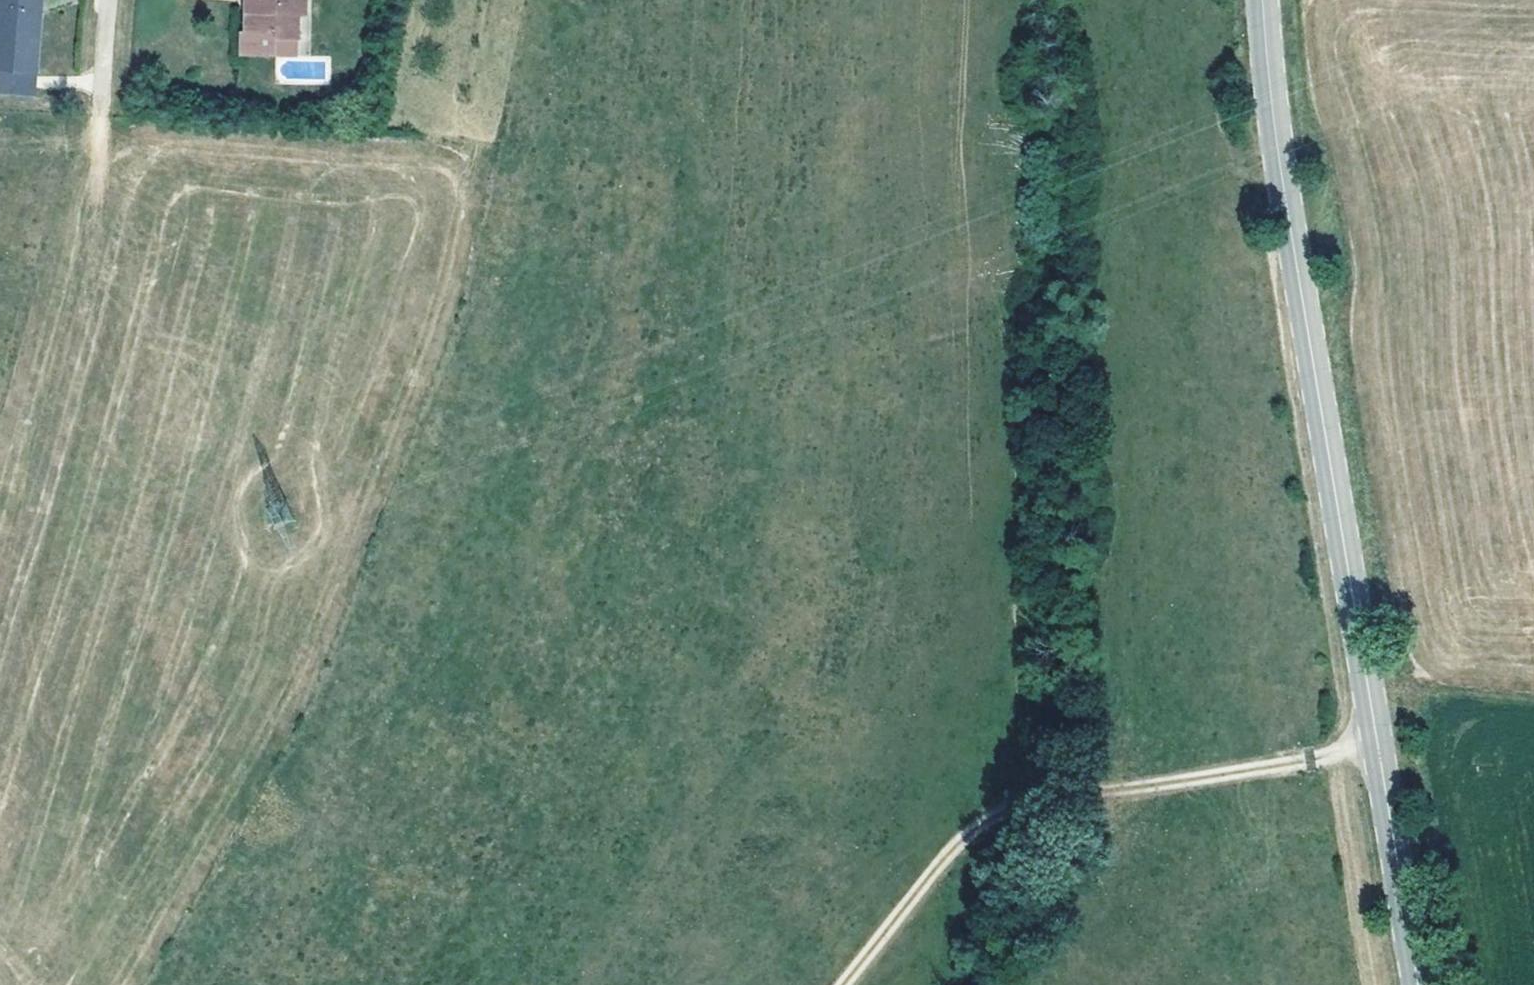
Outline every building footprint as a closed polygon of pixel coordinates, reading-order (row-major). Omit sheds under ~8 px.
[(29,76),(33,0),(0,0),(0,74),(29,76)] [(329,0),(268,0),(267,14),(261,13),(260,32),(289,34),(289,43),(317,44),(318,17),(328,17),(329,0)] [(289,43),(289,34),(260,32),(253,32),(252,55),(316,59),(317,44),(289,43)]
